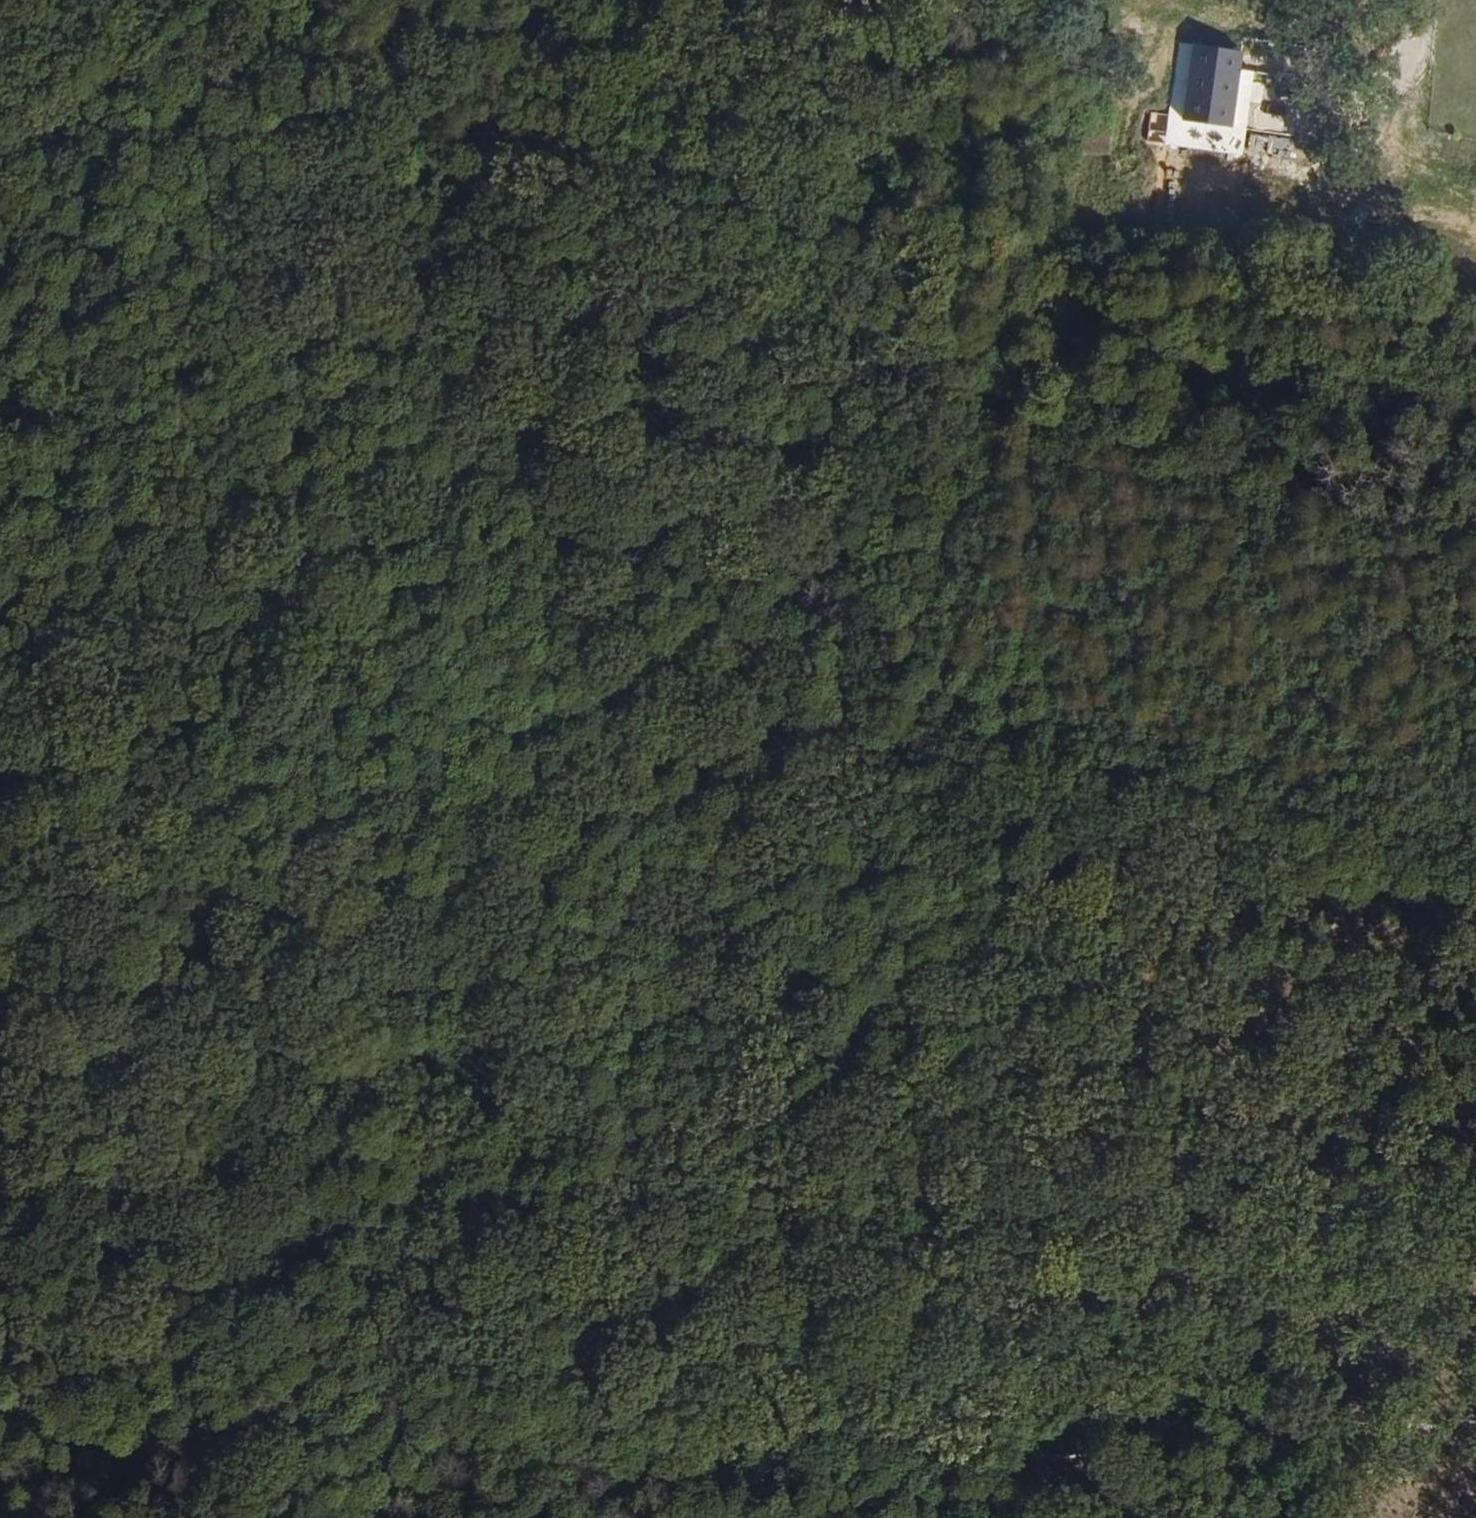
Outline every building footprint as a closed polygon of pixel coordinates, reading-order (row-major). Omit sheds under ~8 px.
[(1224,127),(1236,61),(1191,52),(1179,120),(1224,127)]
